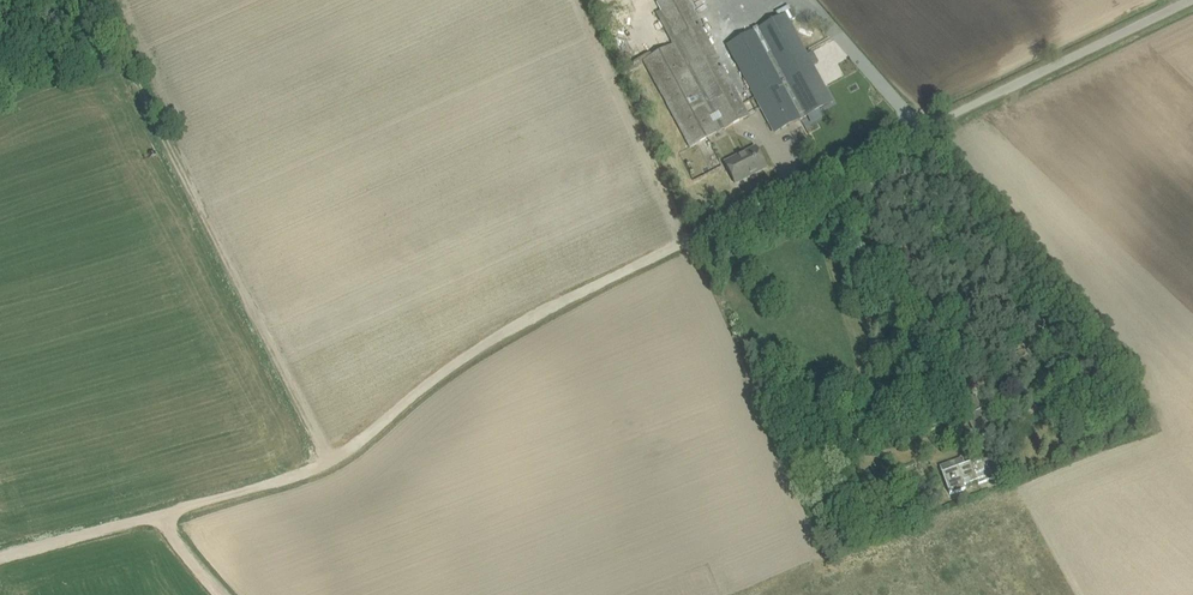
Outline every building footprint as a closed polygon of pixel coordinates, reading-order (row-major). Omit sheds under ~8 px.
[(643,60),(689,148),(694,145),(709,137),(704,128),(720,119),(725,129),(743,119),(749,115),(714,50),(687,0),(659,0),(656,2),(661,10),(656,13),(672,44),(648,57),(643,60)] [(788,5),(776,12),(778,17),(785,14),(789,22),(795,18),(788,5)] [(778,17),(727,44),(760,105),(765,114),(771,126),(775,133),(832,102),(827,91),(789,22),(785,14),(778,17)] [(723,161),(735,185),(768,168),(756,145),(723,161)] [(889,341),(869,341),(870,357),(890,357),(889,341)] [(983,460),(982,457),(964,464),(962,458),(939,467),(941,471),(941,472),(948,491),(950,495),(965,489),(964,485),(965,485),(965,484),(970,483),(977,480),(978,484),(982,483),(1000,476),(993,459),(989,457),(983,460)]
